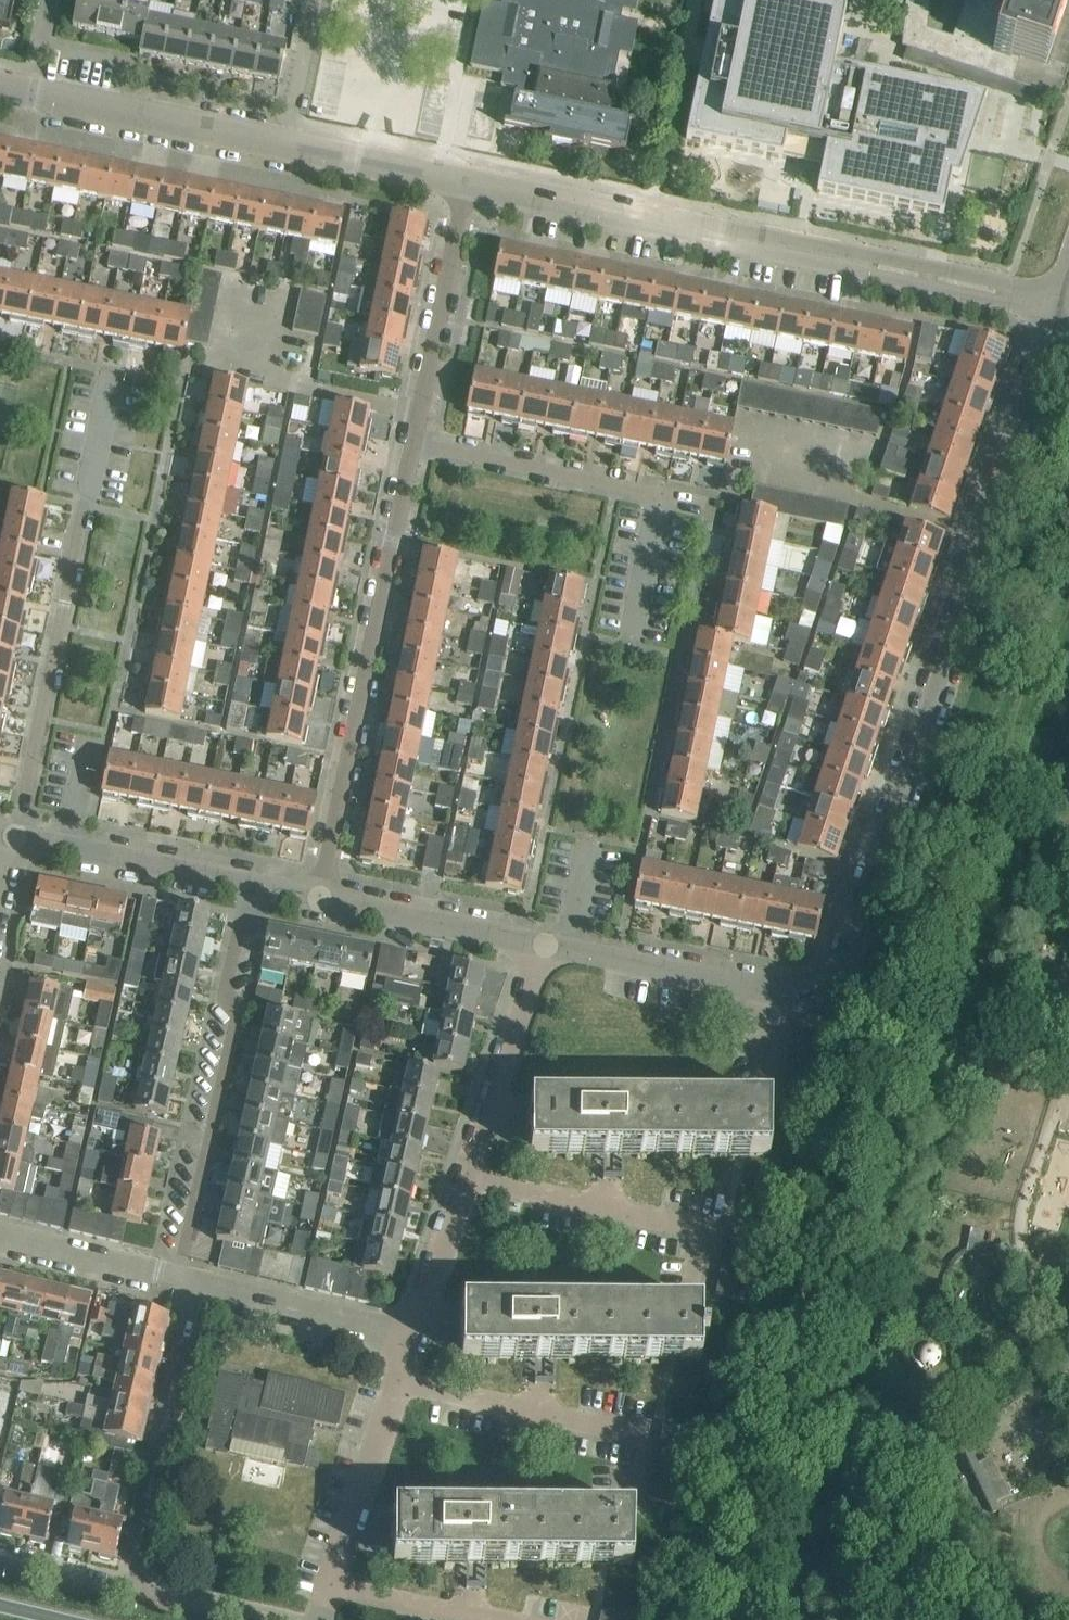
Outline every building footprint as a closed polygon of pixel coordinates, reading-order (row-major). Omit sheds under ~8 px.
[(2,27),(2,29),(8,31),(14,0),(0,0),(0,27),(2,27)] [(152,0),(78,0),(72,28),(141,42),(142,42),(147,18),(148,18),(152,0)] [(284,2),(275,0),(271,0),(269,9),(282,11),(284,2)] [(549,142),(544,141),(544,143),(584,151),(584,149),(583,149),(585,144),(624,152),(629,129),(627,129),(629,124),(634,125),(635,123),(605,117),(606,114),(609,115),(614,90),(612,90),(619,54),(631,57),(638,23),(620,20),(622,9),(635,12),(637,0),(502,0),(501,6),(483,2),(469,67),(503,74),(500,86),(518,90),(516,97),(515,97),(510,121),(511,121),(510,126),(505,125),(504,127),(550,137),(549,142)] [(686,139),(822,167),(817,190),(943,216),(951,178),(959,180),(986,98),(834,67),(844,17),(845,12),(803,4),(786,0),(714,0),(694,96),(686,139)] [(885,12),(902,13),(903,0),(886,0),(885,12)] [(967,68),(1038,92),(1038,91),(1053,97),(1068,48),(1068,0),(990,0),(967,68)] [(170,23),(162,59),(186,64),(193,27),(195,17),(172,12),(170,23)] [(139,55),(162,59),(170,23),(148,18),(147,18),(142,42),(141,42),(139,55)] [(186,64),(209,69),(216,32),(193,27),(186,64)] [(209,69),(232,74),(239,37),(216,32),(209,69)] [(232,74),(255,78),(262,42),(239,37),(232,74)] [(262,42),(255,78),(279,83),(286,46),(262,42)] [(3,179),(11,141),(0,139),(0,179),(3,179)] [(27,145),(11,141),(3,179),(28,185),(35,150),(27,149),(27,145)] [(28,185),(54,190),(62,152),(45,148),(44,152),(35,150),(28,185)] [(54,190),(79,195),(86,161),(78,159),(78,155),(62,152),(54,190)] [(95,163),(86,161),(79,195),(105,200),(113,162),(96,159),(95,163)] [(105,200),(131,206),(138,171),(129,170),(129,166),(113,162),(105,200)] [(147,173),(138,171),(131,206),(157,211),(164,173),(148,170),(147,173)] [(157,211),(182,216),(189,182),(180,180),(181,176),(164,173),(157,211)] [(182,216),(208,222),(215,183),(199,180),(198,184),(189,182),(182,216)] [(232,187),(215,183),(208,222),(233,227),(240,193),(231,191),(232,187)] [(233,227),(259,232),(266,194),(250,191),(249,194),(240,193),(233,227)] [(283,197),(266,194),(259,232),(284,237),(291,203),(282,201),(283,197)] [(304,271),(310,243),(317,205),(301,201),(300,205),(291,203),(284,237),(293,239),(289,257),(294,258),(292,269),(304,271)] [(334,208),(317,205),(310,243),(336,248),(343,213),(334,211),(334,208)] [(9,225),(19,227),(23,212),(12,210),(9,225)] [(19,227),(30,230),(33,214),(23,212),(19,227)] [(391,215),(385,241),(420,249),(422,240),(426,241),(429,224),(426,223),(391,215)] [(60,236),(70,238),(74,223),(63,220),(60,236)] [(70,238),(81,240),(84,225),(74,223),(70,238)] [(346,233),(361,236),(363,226),(348,223),(346,233)] [(112,246),(122,249),(125,233),(115,231),(112,246)] [(18,234),(8,232),(5,247),(15,249),(18,234)] [(136,235),(125,233),(122,249),(132,251),(136,235)] [(346,233),(343,244),(359,247),(361,236),(346,233)] [(18,234),(15,249),(25,251),(28,236),(18,234)] [(418,257),(420,249),(385,241),(380,267),(419,275),(422,258),(418,257)] [(69,244),(59,242),(56,258),(66,260),(69,244)] [(163,257),(173,259),(176,244),(166,242),(163,257)] [(520,286),(527,252),(519,250),(519,246),(503,243),(502,246),(501,246),(494,281),(520,286)] [(80,247),(69,244),(66,260),(76,262),(80,247)] [(173,259),(184,261),(187,246),(176,244),(173,259)] [(520,286),(546,292),(554,253),(537,250),(536,253),(527,252),(520,286)] [(224,270),(227,254),(217,252),(214,267),(224,270)] [(121,255),(110,253),(107,268),(118,270),(121,255)] [(546,292),(571,297),(578,262),(570,260),(570,257),(554,253),(546,292)] [(227,254),(224,270),(235,272),(238,256),(227,254)] [(131,257),(121,255),(118,270),(128,272),(131,257)] [(335,284),(350,287),(355,262),(340,259),(335,284)] [(143,276),(140,294),(155,298),(159,279),(169,281),(172,265),(147,260),(143,276)] [(587,264),(578,262),(571,297),(597,302),(605,264),(588,260),(587,264)] [(10,273),(10,263),(0,262),(0,272),(10,273)] [(268,263),(265,278),(275,280),(278,265),(268,263)] [(622,307),(629,273),(621,271),(621,267),(605,264),(597,302),(622,307)] [(183,268),(172,265),(169,281),(179,283),(183,268)] [(275,280),(286,282),(289,267),(278,265),(275,280)] [(380,267),(375,293),(410,300),(411,291),(415,292),(419,275),(380,267)] [(199,271),(196,283),(219,288),(222,276),(199,271)] [(622,307),(620,318),(646,323),(648,312),(656,274),(639,271),(638,274),(629,273),(622,307)] [(327,291),(330,275),(320,273),(316,289),(327,291)] [(0,274),(0,316),(1,316),(10,276),(0,274)] [(646,323),(645,325),(671,331),(673,318),(680,283),(672,281),(673,278),(656,274),(648,312),(646,323)] [(35,281),(10,276),(1,316),(10,318),(9,322),(26,326),(35,281)] [(43,325),(52,327),(61,287),(35,281),(26,326),(42,329),(43,325)] [(673,318),(699,323),(707,285),(690,281),(689,285),(680,283),(673,318)] [(217,299),(219,288),(196,283),(194,295),(217,299)] [(335,284),(333,295),(348,298),(350,287),(335,284)] [(699,323),(725,328),(732,294),(723,292),(724,288),(707,285),(699,323)] [(78,336),(87,292),(61,287),(52,327),(62,329),(61,333),(78,336)] [(112,297),(87,292),(78,336),(95,340),(96,336),(104,337),(112,297)] [(298,305),(323,310),(326,297),(300,292),(298,305)] [(741,296),(732,294),(725,328),(751,334),(759,295),(742,292),(741,296)] [(408,308),(410,300),(375,293),(370,318),(408,326),(412,309),(408,308)] [(215,311),(217,299),(194,295),(191,306),(215,311)] [(751,334),(776,339),(783,304),(775,302),(775,299),(759,295),(751,334)] [(129,347),(138,302),(112,297),(104,337),(113,339),(112,343),(129,347)] [(163,308),(138,302),(129,347),(146,350),(146,346),(155,348),(163,308)] [(776,339),(802,344),(810,306),(793,302),(792,306),(783,304),(776,339)] [(323,310),(298,305),(295,318),(321,324),(323,310)] [(212,323),(215,311),(191,306),(190,313),(189,318),(212,323)] [(802,344),(827,349),(834,315),(826,313),(827,309),(810,306),(802,344)] [(189,318),(190,313),(163,308),(155,348),(164,350),(163,354),(180,357),(180,354),(181,354),(184,342),(186,330),(189,318)] [(501,326),(512,328),(515,313),(504,310),(501,326)] [(512,328),(521,330),(524,314),(515,313),(512,328)] [(827,349),(853,355),(861,316),(844,313),(843,317),(834,315),(827,349)] [(541,319),(529,316),(526,332),(538,334),(541,319)] [(853,355),(878,360),(885,325),(877,323),(878,320),(861,316),(853,355)] [(364,317),(362,325),(368,326),(364,344),(399,351),(401,342),(405,343),(408,326),(370,318),(364,317)] [(210,335),(212,323),(189,318),(186,330),(210,335)] [(321,324),(295,318),(292,331),(318,337),(321,324)] [(563,338),(566,323),(555,321),(552,336),(563,338)] [(563,338),(573,341),(576,325),(566,323),(563,338)] [(894,327),(885,325),(878,360),(905,365),(912,330),(911,330),(912,327),(895,323),(894,327)] [(327,325),(325,336),(340,339),(342,328),(327,325)] [(592,329),(589,344),(603,347),(614,349),(617,334),(606,332),(592,329)] [(207,347),(210,335),(186,330),(184,342),(207,347)] [(510,334),(500,332),(497,347),(507,350),(510,334)] [(510,334),(507,350),(516,351),(519,336),(510,334)] [(614,349),(624,351),(627,336),(617,334),(614,349)] [(1007,347),(967,334),(959,359),(998,372),(1001,364),(1005,365),(1010,349),(1007,348),(1007,347)] [(338,349),(340,339),(325,336),(323,346),(338,349)] [(919,337),(917,347),(933,351),(935,340),(919,337)] [(359,369),(363,341),(352,340),(347,367),(359,369)] [(654,357),(665,360),(668,344),(657,342),(654,357)] [(561,345),(551,343),(548,358),(558,360),(561,345)] [(397,359),(399,351),(364,344),(359,370),(394,377),(395,376),(398,377),(401,360),(397,359)] [(665,360),(675,362),(678,347),(668,344),(665,360)] [(561,345),(558,360),(569,362),(572,347),(561,345)] [(930,361),(933,351),(917,347),(915,358),(930,361)] [(599,369),(610,371),(613,355),(602,353),(599,369)] [(706,368),(716,370),(719,355),(709,353),(706,368)] [(623,358),(613,355),(610,371),(620,373),(623,358)] [(730,357),(719,355),(716,370),(727,373),(730,357)] [(995,380),(998,372),(959,359),(951,384),(994,398),(999,382),(995,380)] [(664,366),(653,364),(650,379),(661,382),(664,366)] [(757,379),(768,381),(771,366),(760,364),(757,379)] [(674,368),(664,366),(661,382),(671,383),(674,368)] [(768,381),(778,383),(781,368),(771,366),(768,381)] [(475,372),(467,413),(468,413),(467,416),(484,420),(485,416),(493,417),(501,377),(475,372)] [(808,390),(819,392),(822,377),(811,374),(808,390)] [(715,377),(705,375),(702,390),(712,392),(715,377)] [(527,382),(501,377),(493,417),(502,419),(501,423),(518,427),(527,382)] [(725,379),(715,377),(712,392),(722,394),(725,379)] [(832,379),(822,377),(819,392),(829,394),(832,379)] [(605,394),(606,382),(575,378),(573,391),(605,394)] [(208,405),(243,413),(248,386),(213,379),(213,380),(210,379),(206,396),(210,397),(208,405)] [(535,426),(544,428),(552,388),(527,382),(518,427),(535,430),(535,426)] [(754,385),(741,382),(736,408),(749,411),(754,385)] [(951,384),(943,408),(982,421),(984,413),(988,414),(994,398),(951,384)] [(761,413),(767,387),(754,385),(749,411),(761,413)] [(859,400),(870,402),(873,387),(862,385),(859,400)] [(907,386),(904,396),(919,400),(922,391),(907,386)] [(774,416),(780,390),(767,387),(761,413),(774,416)] [(883,389),(873,387),(870,402),(880,404),(883,389)] [(578,393),(552,388),(544,428),(553,430),(552,434),(569,437),(578,393)] [(780,390),(774,416),(787,419),(792,393),(780,390)] [(587,437),(596,439),(604,398),(578,393),(569,437),(586,441),(587,437)] [(800,421),(805,395),(792,393),(787,419),(800,421)] [(805,395),(800,421),(812,424),(818,398),(805,395)] [(294,396),(292,407),(308,410),(310,399),(294,396)] [(916,411),(919,400),(904,396),(900,406),(916,411)] [(630,404),(604,398),(596,439),(605,440),(604,445),(621,448),(630,404)] [(825,426),(830,401),(818,398),(812,424),(825,426)] [(838,429),(843,403),(830,401),(825,426),(838,429)] [(843,403),(838,429),(851,432),(856,406),(843,403)] [(335,404),(329,430),(367,438),(371,421),(367,421),(369,411),(335,404)] [(638,447),(647,449),(655,409),(630,404),(621,448),(638,452),(638,447)] [(199,430),(237,438),(243,413),(208,405),(206,414),(203,413),(199,430)] [(863,434),(869,408),(856,406),(851,432),(863,434)] [(283,421),(285,410),(270,407),(268,418),(283,421)] [(876,437),(881,411),(869,408),(863,434),(876,437)] [(982,421),(943,408),(934,433),(977,447),(983,431),(979,430),(982,421)] [(681,414),(655,409),(647,449),(656,451),(655,455),(672,459),(681,414)] [(689,458),(698,460),(706,419),(681,414),(672,459),(688,462),(689,458)] [(283,421),(268,418),(262,443),(277,446),(283,421)] [(732,425),(706,419),(698,460),(707,461),(706,466),(723,469),(723,466),(724,466),(732,425)] [(198,456),(232,464),(237,438),(199,430),(196,447),(200,448),(198,456)] [(329,430),(324,456),(358,463),(360,454),(364,455),(367,438),(329,430)] [(972,464),(977,447),(934,433),(926,458),(965,471),(968,462),(972,464)] [(891,435),(888,445),(898,448),(903,450),(906,440),(891,435)] [(286,437),(284,448),(299,451),(301,440),(286,437)] [(880,470),(904,478),(909,463),(894,459),(898,448),(888,445),(880,470)] [(284,448),(281,458),(297,461),(299,451),(284,448)] [(189,481),(227,489),(232,464),(198,456),(196,465),(192,464),(189,481)] [(324,456),(319,481),(357,489),(360,472),(357,472),(358,463),(324,456)] [(272,472),(274,461),(259,458),(257,469),(272,472)] [(926,458),(918,483),(961,497),(966,481),(962,479),(965,471),(926,458)] [(254,479),(252,493),(267,497),(270,482),(272,472),(257,469),(254,479)] [(187,508),(222,515),(227,489),(189,481),(185,498),(189,499),(187,508)] [(319,481),(314,507),(348,514),(350,505),(353,506),(357,489),(319,481)] [(918,483),(910,508),(949,521),(952,512),(955,513),(961,497),(918,483)] [(889,490),(874,485),(871,495),(886,500),(889,490)] [(766,489),(754,486),(749,510),(761,512),(766,489)] [(275,488),(273,499),(288,502),(291,491),(275,488)] [(778,491),(766,489),(761,512),(773,515),(778,491)] [(784,517),(789,494),(778,491),(773,515),(777,515),(784,517)] [(46,501),(11,494),(6,520),(44,528),(47,511),(44,511),(46,501)] [(801,496),(789,494),(784,517),(793,519),(793,518),(796,519),(801,496)] [(825,501),(813,498),(808,521),(820,524),(825,501)] [(273,499),(271,509),(286,512),(288,502),(273,499)] [(837,503),(825,501),(820,524),(832,526),(837,503)] [(848,506),(837,503),(832,526),(844,529),(848,506)] [(314,507),(308,532),(346,540),(350,523),(346,523),(348,514),(314,507)] [(178,532),(216,540),(222,515),(187,508),(185,516),(182,516),(178,532)] [(738,508),(734,525),(738,526),(736,534),(771,541),(777,515),(773,515),(761,512),(749,510),(741,508),(741,509),(738,508)] [(261,523),(264,512),(248,509),(246,520),(261,523)] [(868,524),(872,514),(857,509),(854,519),(868,524)] [(6,520),(0,546),(35,553),(37,544),(40,545),(44,528),(6,520)] [(259,533),(261,523),(246,520),(244,530),(259,533)] [(904,524),(896,550),(938,564),(944,548),(940,547),(943,537),(904,524)] [(177,559),(211,566),(216,540),(178,532),(175,549),(178,550),(177,559)] [(308,532),(303,558),(337,565),(339,556),(343,557),(346,540),(308,532)] [(730,542),(727,559),(766,567),(771,541),(736,534),(734,543),(730,542)] [(265,540),(263,550),(278,553),(280,543),(265,540)] [(823,541),(819,551),(834,556),(837,546),(823,541)] [(0,546),(0,548),(0,572),(33,579),(37,562),(33,562),(35,553),(0,546)] [(238,561),(236,571),(251,574),(251,573),(253,564),(256,549),(241,546),(238,561)] [(858,554),(843,549),(840,559),(855,564),(858,554)] [(263,550),(260,561),(276,564),(278,553),(263,550)] [(896,550),(887,574),(926,587),(929,579),(933,580),(938,564),(896,550)] [(816,561),(831,566),(834,556),(819,551),(816,561)] [(418,579),(452,586),(458,559),(422,552),(422,553),(419,552),(416,569),(419,570),(418,579)] [(303,558),(298,584),(336,592),(339,575),(335,575),(337,565),(303,558)] [(168,584),(206,592),(211,566),(177,559),(175,568),(171,567),(168,584)] [(727,559),(724,576),(727,577),(726,585),(761,592),(766,567),(727,559)] [(855,564),(840,559),(837,569),(852,574),(855,564)] [(503,585),(500,596),(516,599),(518,588),(521,572),(506,569),(503,585)] [(249,584),(251,574),(236,571),(233,581),(249,584)] [(24,605),(26,595),(30,596),(33,579),(0,572),(0,600),(24,605)] [(923,596),(926,587),(887,574),(879,599),(922,613),(927,597),(923,596)] [(583,585),(548,578),(543,604),(577,611),(579,603),(583,604),(586,587),(583,586),(583,585)] [(447,611),(452,586),(418,579),(416,587),(412,586),(409,603),(447,611)] [(481,581),(479,591),(494,594),(496,584),(481,581)] [(166,611),(200,618),(206,592),(168,584),(164,601),(168,602),(166,611)] [(298,584),(292,610),(327,617),(329,608),(332,609),(336,592),(298,584)] [(720,593),(717,610),(755,618),(761,592),(726,585),(724,594),(720,593)] [(254,591),(252,602),(267,605),(269,594),(254,591)] [(492,605),(494,594),(479,591),(477,602),(492,605)] [(806,591),(803,601),(818,606),(821,596),(806,591)] [(500,596),(498,606),(513,609),(515,599),(500,596)] [(827,598),(824,608),(838,613),(842,603),(827,598)] [(879,599),(871,624),(910,637),(913,628),(917,630),(922,613),(879,599)] [(0,600),(0,626),(23,631),(26,614),(22,614),(24,605),(0,600)] [(814,616),(818,606),(803,601),(799,611),(814,616)] [(252,602),(250,612),(265,615),(267,605),(252,602)] [(407,630),(442,637),(447,611),(409,603),(405,620),(409,621),(407,630)] [(543,604),(537,630),(576,638),(579,621),(576,620),(577,611),(543,604)] [(838,613),(824,608),(820,618),(835,623),(838,613)] [(292,610),(287,635),(325,643),(329,626),(325,626),(327,617),(292,610)] [(717,610),(713,627),(717,628),(715,637),(733,641),(750,645),(755,618),(717,610)] [(157,635),(195,643),(200,618),(166,611),(164,619),(161,618),(157,635)] [(240,626),(242,615),(227,612),(225,623),(240,626)] [(225,623),(220,648),(235,651),(240,626),(225,623)] [(871,624),(863,649),(906,663),(911,647),(907,645),(910,637),(871,624)] [(14,656),(15,647),(19,648),(23,631),(0,626),(0,653),(14,656)] [(437,662),(442,637),(407,630),(405,638),(402,638),(398,654),(437,662)] [(537,630),(532,655),(567,662),(569,654),(572,655),(576,638),(537,630)] [(484,645),(486,635),(471,632),(469,642),(484,645)] [(733,641),(715,637),(698,634),(696,643),(692,643),(689,659),(727,667),(733,641)] [(156,662),(190,669),(195,643),(157,635),(154,652),(157,653),(156,662)] [(287,635),(282,661),(316,668),(318,659),(322,660),(325,643),(287,635)] [(492,636),(490,647),(505,650),(507,639),(492,636)] [(786,651),(801,656),(804,646),(789,641),(786,651)] [(244,642),(241,653),(257,656),(259,645),(244,642)] [(482,656),(484,645),(469,642),(467,653),(482,656)] [(490,647),(488,657),(503,660),(505,650),(490,647)] [(810,648),(807,658),(822,663),(825,653),(810,648)] [(863,649),(854,674),(893,687),(896,678),(900,679),(906,663),(863,649)] [(783,661),(797,666),(801,656),(786,651),(783,661)] [(0,653),(0,680),(12,682),(16,665),(12,665),(14,656),(0,653)] [(241,653),(239,663),(255,666),(257,656),(241,653)] [(397,681),(431,688),(437,662),(398,654),(395,671),(398,672),(397,681)] [(532,655),(527,681),(565,689),(569,672),(565,671),(567,662),(532,655)] [(822,663),(807,658),(804,668),(818,673),(822,663)] [(722,693),(727,667),(689,659),(685,676),(689,677),(687,686),(722,693)] [(282,661),(277,686),(315,694),(318,677),(315,677),(316,668),(282,661)] [(147,686),(185,694),(190,669),(156,662),(154,670),(150,670),(147,686)] [(230,677),(232,667),(217,663),(214,674),(230,677)] [(228,687),(230,677),(214,674),(212,684),(228,687)] [(890,696),(893,687),(854,674),(846,699),(889,713),(894,697),(890,696)] [(3,707),(5,698),(9,699),(12,682),(0,680),(0,706),(3,707)] [(426,713),(431,688),(397,681),(395,689),(391,689),(388,705),(426,713)] [(527,681),(522,707),(556,714),(558,705),(562,706),(565,689),(527,681)] [(474,696),(476,686),(460,683),(458,693),(474,696)] [(145,713),(179,721),(185,694),(147,686),(143,703),(147,704),(145,713)] [(277,686),(271,712),(306,719),(308,710),(311,711),(315,694),(277,686)] [(722,693),(687,686),(686,694),(682,694),(678,710),(717,718),(722,693)] [(479,698),(495,701),(497,691),(481,688),(479,698)] [(772,692),(769,702),(784,707),(787,697),(772,692)] [(233,693),(231,704),(246,707),(248,696),(233,693)] [(472,707),(474,696),(458,693),(456,704),(472,707)] [(479,698),(477,709),(492,712),(495,701),(479,698)] [(794,698),(790,708),(805,713),(809,703),(794,698)] [(846,699),(838,724),(877,737),(879,728),(883,729),(889,713),(846,699)] [(766,712),(780,717),(784,707),(769,702),(766,712)] [(226,730),(241,733),(246,707),(231,704),(226,730)] [(386,732),(421,739),(426,713),(388,705),(384,722),(388,723),(386,732)] [(522,707),(516,733),(555,741),(558,724),(554,723),(556,714),(522,707)] [(805,713),(790,708),(787,718),(802,723),(805,713)] [(712,744),(717,718),(678,710),(675,727),(679,728),(677,737),(712,744)] [(266,738),(301,745),(304,745),(308,729),(304,728),(306,719),(271,712),(266,738)] [(219,729),(221,718),(206,715),(204,726),(219,729)] [(145,720),(134,718),(131,733),(141,735),(145,720)] [(155,722),(145,720),(141,735),(152,737),(155,722)] [(838,724),(830,748),(872,763),(878,746),(874,745),(877,737),(838,724)] [(182,744),(193,746),(196,730),(185,728),(182,744)] [(206,733),(196,730),(193,746),(203,748),(206,733)] [(380,740),(377,757),(416,765),(429,768),(434,742),(421,739),(386,732),(384,741),(380,740)] [(516,733),(511,758),(546,765),(547,757),(551,757),(555,741),(516,733)] [(463,748),(465,737),(450,734),(448,745),(463,748)] [(712,744),(677,737),(675,746),(671,745),(668,762),(706,769),(712,744)] [(233,754),(244,756),(247,741),(236,739),(233,754)] [(471,739),(469,750),(484,753),(486,742),(471,739)] [(257,743),(247,741),(244,756),(254,758),(257,743)] [(752,752),(767,757),(771,747),(756,742),(752,752)] [(438,770),(458,774),(463,748),(448,745),(443,744),(438,770)] [(777,747),(774,757),(789,762),(792,752),(777,747)] [(830,748),(821,773),(860,786),(863,778),(867,779),(872,763),(830,748)] [(298,751),(287,749),(284,764),(295,767),(298,751)] [(482,763),(484,753),(469,750),(467,760),(482,763)] [(308,754),(298,751),(295,767),(305,769),(308,754)] [(749,762),(764,767),(767,757),(752,752),(749,762)] [(119,798),(128,800),(136,760),(110,754),(102,795),(103,796),(102,799),(119,802),(119,798)] [(376,784),(410,791),(416,765),(377,757),(374,774),(377,775),(376,784)] [(789,762),(774,757),(771,768),(785,772),(789,762)] [(511,758),(506,784),(544,792),(548,775),(544,774),(546,765),(511,758)] [(162,765),(136,760),(128,800),(137,802),(136,806),(153,810),(162,765)] [(706,769),(668,762),(664,778),(668,779),(666,788),(701,795),(706,769)] [(171,809),(179,811),(187,770),(162,765),(153,810),(170,813),(171,809)] [(187,817),(204,820),(213,775),(187,770),(179,811),(188,812),(187,817)] [(821,773),(813,798),(856,812),(861,796),(857,794),(860,786),(821,773)] [(239,781),(213,775),(204,820),(221,823),(222,819),(230,821),(239,781)] [(264,786),(239,781),(230,821),(239,823),(238,827),(255,831),(264,786)] [(405,816),(410,791),(376,784),(374,792),(370,791),(366,808),(405,816)] [(541,809),(544,792),(506,784),(501,809),(535,816),(537,808),(541,809)] [(290,791),(264,786),(255,831),(272,834),(273,830),(281,832),(290,791)] [(453,799),(455,789),(439,786),(437,796),(453,799)] [(701,795),(666,788),(665,797),(661,796),(657,813),(660,813),(660,814),(696,821),(701,795)] [(460,790),(458,801),(474,804),(476,793),(460,790)] [(316,797),(290,791),(281,832),(290,833),(289,838),(306,841),(307,838),(316,797)] [(736,802),(751,807),(754,797),(739,792),(736,802)] [(450,810),(453,799),(437,796),(435,807),(450,810)] [(761,797),(758,807),(772,812),(776,802),(761,797)] [(813,798),(805,823),(844,836),(846,827),(850,828),(856,812),(813,798)] [(458,801),(456,811),(471,814),(474,804),(458,801)] [(747,817),(751,807),(736,802),(732,812),(747,817)] [(772,812),(758,807),(754,817),(769,822),(772,812)] [(366,808),(363,825),(367,826),(365,835),(400,842),(404,823),(412,825),(414,818),(405,816),(366,808)] [(501,809),(495,835),(534,843),(537,826),(533,825),(535,816),(501,809)] [(664,837),(675,839),(678,824),(667,822),(664,837)] [(805,823),(796,848),(836,861),(836,860),(839,861),(845,845),(841,844),(844,836),(805,823)] [(688,826),(678,824),(675,839),(685,842),(688,826)] [(450,841),(448,852),(463,855),(465,844),(466,840),(468,829),(463,828),(453,826),(450,841)] [(729,835),(719,833),(715,848),(726,850),(729,835)] [(395,868),(400,842),(365,835),(363,843),(359,843),(356,859),(359,860),(359,861),(395,868)] [(495,835),(490,860),(525,867),(527,859),(530,860),(534,843),(495,835)] [(729,835),(726,850),(736,852),(739,837),(729,835)] [(442,850),(444,840),(429,837),(427,847),(442,850)] [(438,872),(442,850),(427,847),(422,869),(438,872)] [(781,850),(771,847),(766,862),(776,865),(781,850)] [(781,850),(776,865),(786,868),(791,853),(781,850)] [(448,852),(446,862),(461,865),(463,855),(448,852)] [(523,876),(525,867),(490,860),(485,887),(520,894),(520,893),(523,894),(527,877),(523,876)] [(642,864),(634,905),(635,905),(634,909),(651,912),(652,908),(660,910),(669,869),(642,864)] [(834,867),(823,864),(819,879),(829,882),(834,867)] [(694,874),(669,869),(660,910),(669,911),(668,916),(685,919),(694,874)] [(703,918),(711,920),(720,880),(694,874),(685,919),(702,922),(703,918)] [(745,885),(720,880),(711,920),(720,922),(719,926),(736,929),(745,885)] [(30,922),(60,928),(68,888),(39,881),(30,922)] [(754,929),(762,931),(771,890),(745,885),(736,929),(753,933),(754,929)] [(68,888),(61,925),(76,928),(78,919),(91,922),(97,893),(68,888)] [(770,936),(787,940),(796,895),(771,890),(762,931),(771,932),(770,936)] [(97,893),(91,922),(90,931),(119,937),(127,900),(97,893)] [(823,901),(796,895),(787,940),(804,943),(805,939),(814,941),(823,901)] [(137,924),(151,927),(157,901),(143,898),(137,924)] [(180,906),(175,932),(204,939),(210,913),(180,906)] [(137,924),(132,949),(145,952),(151,927),(137,924)] [(289,964),(295,934),(268,928),(264,948),(265,948),(260,971),(286,977),(289,964)] [(175,932),(169,958),(198,964),(204,939),(175,932)] [(295,934),(289,964),(315,969),(321,939),(295,934)] [(321,939),(315,969),(341,974),(347,945),(321,939)] [(347,945),(341,974),(366,980),(368,969),(369,969),(373,950),(347,945)] [(381,947),(375,974),(387,977),(401,980),(407,953),(403,952),(381,947)] [(132,949),(129,961),(143,964),(145,952),(132,949)] [(33,967),(51,971),(54,959),(36,955),(33,967)] [(169,958),(160,956),(154,981),(156,981),(193,989),(198,964),(169,958)] [(117,984),(122,962),(108,959),(106,970),(83,965),(80,976),(117,984)] [(436,986),(448,989),(478,995),(484,969),(441,960),(436,986)] [(63,973),(80,976),(83,965),(65,961),(63,973)] [(137,989),(140,978),(126,975),(123,986),(137,989)] [(156,981),(150,1007),(187,1015),(193,989),(156,981)] [(373,986),(370,999),(383,1002),(417,1009),(419,996),(421,988),(386,981),(384,988),(373,986)] [(24,1013),(52,1019),(63,1022),(67,1022),(73,994),(59,991),(59,990),(31,983),(24,1013)] [(101,1004),(95,1029),(107,1031),(116,991),(87,984),(84,1000),(101,1004)] [(257,988),(254,1001),(268,1004),(270,991),(257,988)] [(443,1014),(473,1020),(478,995),(448,989),(443,1014)] [(306,1012),(308,999),(295,996),(292,1009),(306,1012)] [(306,1012),(319,1015),(322,1002),(308,999),(306,1012)] [(380,1015),(383,1002),(370,999),(367,1013),(380,1015)] [(132,1014),(134,1003),(120,1000),(118,1011),(132,1014)] [(181,1040),(187,1015),(150,1007),(147,1019),(155,1021),(152,1034),(181,1040)] [(357,1023),(360,1010),(346,1007),(344,1020),(357,1023)] [(268,1011),(262,1037),(307,1047),(313,1020),(268,1011)] [(441,1026),(438,1040),(468,1046),(473,1020),(443,1014),(429,1011),(426,1023),(441,1026)] [(52,1019),(24,1013),(17,1042),(56,1051),(60,1034),(63,1022),(52,1019)] [(126,1040),(128,1029),(115,1025),(112,1037),(126,1040)] [(344,1026),(338,1054),(351,1057),(357,1029),(344,1026)] [(103,1049),(107,1031),(95,1029),(91,1046),(103,1049)] [(181,1040),(152,1034),(144,1032),(138,1057),(146,1059),(176,1066),(181,1040)] [(360,1050),(372,1052),(375,1038),(362,1036),(360,1050)] [(262,1037),(256,1062),(300,1072),(303,1060),(304,1060),(307,1047),(262,1037)] [(468,1046),(438,1040),(433,1066),(463,1072),(468,1046)] [(11,1071),(39,1077),(50,1080),(56,1051),(17,1042),(11,1071)] [(120,1065),(123,1054),(109,1051),(106,1062),(120,1065)] [(351,1057),(338,1054),(335,1067),(347,1070),(351,1057)] [(358,1055),(355,1066),(369,1069),(372,1058),(358,1055)] [(93,1089),(97,1072),(100,1060),(89,1058),(86,1069),(73,1066),(69,1084),(82,1087),(93,1089)] [(170,1091),(176,1066),(146,1059),(143,1071),(141,1071),(138,1074),(137,1080),(138,1084),(140,1085),(170,1091)] [(256,1062),(251,1088),(294,1098),(300,1072),(256,1062)] [(403,1092),(432,1099),(438,1073),(409,1066),(403,1092)] [(786,1078),(814,1084),(817,1072),(788,1066),(786,1078)] [(11,1071),(4,1100),(45,1109),(46,1108),(47,1108),(48,1107),(49,1106),(50,1105),(51,1104),(51,1103),(52,1102),(52,1101),(52,1100),(52,1099),(52,1098),(52,1097),(52,1096),(51,1095),(51,1094),(51,1093),(36,1090),(39,1077),(11,1071)] [(117,1079),(103,1076),(97,1103),(111,1106),(117,1079)] [(811,1098),(814,1084),(786,1078),(783,1092),(811,1098)] [(332,1080),(326,1105),(339,1108),(345,1083),(332,1080)] [(363,1095),(366,1084),(352,1081),(349,1092),(363,1095)] [(164,1117),(170,1091),(140,1085),(135,1111),(164,1117)] [(89,1107),(93,1089),(82,1087),(78,1105),(89,1107)] [(251,1088),(245,1113),(289,1123),(294,1098),(251,1088)] [(389,1089),(383,1115),(427,1124),(432,1099),(403,1092),(389,1089)] [(0,1119),(0,1129),(26,1135),(30,1119),(42,1122),(45,1109),(4,1100),(0,1119)] [(770,1103),(733,1103),(530,1101),(530,1154),(769,1156),(770,1103)] [(326,1105),(320,1130),(333,1133),(339,1108),(326,1105)] [(346,1106),(340,1132),(354,1135),(360,1109),(346,1106)] [(96,1109),(92,1127),(117,1132),(121,1115),(96,1109)] [(245,1113),(239,1138),(269,1145),(283,1148),(289,1123),(245,1113)] [(383,1115),(377,1140),(382,1141),(421,1150),(427,1124),(383,1115)] [(73,1127),(69,1145),(80,1147),(84,1129),(73,1127)] [(20,1164),(31,1167),(34,1154),(31,1150),(34,1137),(26,1135),(0,1129),(0,1159),(20,1164)] [(111,1156),(125,1159),(153,1166),(160,1136),(131,1130),(128,1145),(114,1142),(111,1156)] [(320,1130),(315,1156),(327,1158),(333,1133),(320,1130)] [(352,1146),(354,1135),(340,1132),(338,1143),(352,1146)] [(239,1138),(234,1164),(263,1171),(269,1145),(239,1138)] [(382,1141),(376,1167),(415,1175),(421,1150),(382,1141)] [(69,1145),(62,1174),(74,1176),(80,1147),(69,1145)] [(86,1151),(80,1180),(92,1182),(98,1154),(86,1151)] [(327,1158),(315,1156),(312,1169),(324,1172),(327,1158)] [(346,1172),(348,1160),(334,1157),(332,1168),(346,1172)] [(2,1191),(13,1194),(13,1193),(15,1193),(23,1195),(26,1178),(29,1167),(31,1167),(20,1164),(0,1159),(0,1191),(2,1191)] [(105,1170),(102,1184),(118,1188),(147,1194),(153,1166),(125,1159),(121,1174),(105,1170)] [(228,1189),(258,1196),(271,1199),(277,1174),(263,1171),(234,1164),(228,1189)] [(374,1166),(368,1191),(369,1192),(409,1201),(415,1175),(376,1167),(374,1166)] [(74,1176),(62,1174),(56,1203),(68,1205),(74,1176)] [(88,1200),(92,1182),(80,1180),(76,1197),(88,1200)] [(340,1197),(343,1186),(329,1183),(326,1194),(340,1197)] [(118,1188),(112,1218),(113,1218),(127,1221),(140,1224),(147,1194),(118,1188)] [(271,1199),(258,1196),(228,1189),(222,1215),(252,1222),(268,1225),(273,1200),(271,1199)] [(2,1191),(0,1197),(0,1214),(9,1217),(15,1193),(13,1193),(13,1194),(2,1191)] [(369,1192),(364,1217),(374,1220),(404,1226),(409,1201),(369,1192)] [(28,1196),(23,1195),(15,1193),(9,1217),(23,1220),(28,1196)] [(316,1209),(319,1196),(306,1193),(303,1207),(316,1209)] [(36,1223),(42,1199),(28,1196),(23,1220),(36,1223)] [(55,1202),(42,1199),(36,1223),(49,1226),(55,1202)] [(68,1205),(56,1203),(55,1202),(49,1226),(62,1229),(68,1205)] [(316,1209),(303,1207),(300,1220),(313,1223),(316,1209)] [(334,1222),(337,1211),(323,1208),(320,1219),(334,1222)] [(68,1231),(82,1234),(87,1212),(74,1209),(68,1231)] [(100,1215),(87,1212),(82,1234),(95,1237),(100,1215)] [(113,1218),(112,1218),(100,1215),(95,1237),(108,1241),(113,1218)] [(268,1225),(252,1222),(222,1215),(216,1241),(225,1243),(238,1245),(251,1248),(262,1251),(268,1225)] [(364,1217),(358,1243),(369,1245),(398,1252),(404,1226),(374,1220),(364,1217)] [(127,1221),(113,1218),(108,1241),(121,1244),(127,1221)] [(328,1248),(331,1237),(317,1233),(315,1245),(328,1248)] [(232,1271),(238,1245),(225,1243),(219,1268),(232,1271)] [(398,1252),(369,1245),(358,1243),(352,1268),(364,1271),(377,1274),(392,1278),(398,1252)] [(294,1244),(291,1257),(304,1261),(307,1247),(294,1244)] [(245,1274),(251,1248),(238,1245),(232,1271),(241,1273),(245,1274)] [(264,1251),(262,1251),(251,1248),(245,1274),(258,1277),(264,1251)] [(258,1277),(271,1280),(277,1254),(264,1251),(258,1277)] [(291,1257),(277,1254),(271,1280),(284,1283),(291,1257)] [(304,1261),(291,1257),(284,1283),(298,1287),(304,1261)] [(749,1276),(751,1264),(723,1258),(720,1270),(749,1276)] [(304,1288),(317,1291),(325,1262),(311,1259),(304,1288)] [(325,1262),(317,1291),(331,1295),(338,1265),(325,1262)] [(331,1295),(344,1298),(351,1268),(338,1265),(331,1295)] [(357,1301),(364,1271),(352,1268),(351,1268),(344,1298),(357,1301)] [(746,1288),(749,1276),(720,1270),(718,1282),(746,1288)] [(370,1304),(371,1302),(377,1274),(364,1271),(357,1301),(370,1304)] [(14,1341),(29,1280),(20,1278),(16,1281),(7,1279),(0,1308),(0,1310),(9,1313),(3,1338),(14,1341)] [(29,1280),(14,1341),(25,1343),(26,1340),(28,1331),(38,1334),(41,1320),(49,1289),(40,1287),(37,1282),(29,1280)] [(743,1301),(746,1288),(718,1282),(715,1296),(743,1301)] [(45,1348),(41,1363),(52,1365),(53,1363),(56,1351),(70,1290),(62,1288),(58,1291),(49,1289),(41,1320),(51,1323),(45,1348)] [(56,1351),(53,1363),(64,1366),(67,1353),(70,1341),(81,1343),(84,1331),(91,1299),(82,1297),(79,1292),(70,1290),(56,1351)] [(93,1310),(90,1322),(104,1325),(165,1340),(167,1331),(164,1327),(167,1317),(109,1304),(107,1313),(106,1318),(103,1317),(104,1313),(93,1310)] [(701,1307),(665,1307),(462,1306),(462,1358),(701,1360),(701,1342),(707,1342),(707,1335),(701,1335),(701,1307)] [(104,1325),(102,1337),(114,1339),(112,1349),(157,1360),(159,1351),(163,1348),(165,1340),(104,1325)] [(95,1367),(155,1381),(157,1373),(155,1368),(157,1360),(112,1349),(109,1359),(97,1356),(95,1367)] [(9,1359),(9,1363),(7,1372),(27,1377),(30,1364),(9,1359)] [(6,1374),(7,1372),(9,1363),(0,1361),(0,1373),(6,1374)] [(80,1363),(78,1375),(117,1384),(115,1393),(147,1401),(149,1392),(153,1389),(155,1381),(95,1367),(80,1363)] [(314,1423),(336,1428),(344,1394),(267,1377),(266,1385),(219,1374),(215,1388),(219,1389),(205,1449),(289,1469),(290,1465),(304,1468),(314,1423)] [(38,1397),(41,1383),(22,1382),(19,1393),(38,1397)] [(87,1397),(85,1408),(146,1423),(147,1414),(145,1410),(147,1401),(115,1393),(113,1403),(87,1397)] [(144,1431),(146,1423),(85,1408),(77,1441),(114,1450),(132,1454),(135,1443),(137,1443),(139,1434),(144,1431)] [(683,1468),(686,1455),(658,1449),(655,1462),(683,1468)] [(114,1450),(110,1468),(135,1473),(139,1456),(132,1454),(114,1450)] [(2,1532),(1,1535),(11,1537),(12,1534),(21,1537),(38,1468),(41,1455),(28,1452),(17,1499),(0,1495),(0,1532),(2,1532)] [(994,1504),(1009,1496),(1001,1481),(986,1488),(972,1457),(965,1460),(990,1512),(997,1509),(994,1504)] [(681,1481),(683,1468),(655,1462),(652,1474),(681,1481)] [(55,1467),(50,1492),(58,1506),(56,1515),(62,1516),(63,1516),(73,1472),(55,1467)] [(51,1471),(38,1468),(21,1537),(31,1539),(30,1542),(41,1544),(41,1541),(46,1542),(54,1507),(42,1505),(51,1471)] [(650,1487),(678,1493),(681,1481),(652,1474),(650,1487)] [(106,1484),(94,1481),(90,1497),(73,1493),(69,1512),(74,1514),(66,1547),(70,1548),(70,1551),(80,1553),(81,1551),(90,1553),(106,1484)] [(120,1487),(106,1484),(90,1553),(100,1555),(99,1558),(109,1560),(110,1558),(114,1559),(123,1524),(111,1521),(120,1487)] [(650,1487),(647,1500),(675,1506),(678,1493),(650,1487)] [(633,1512),(597,1512),(394,1510),(393,1563),(632,1565),(633,1512)] [(599,1619),(629,1619),(630,1615),(601,1609),(599,1619)]
